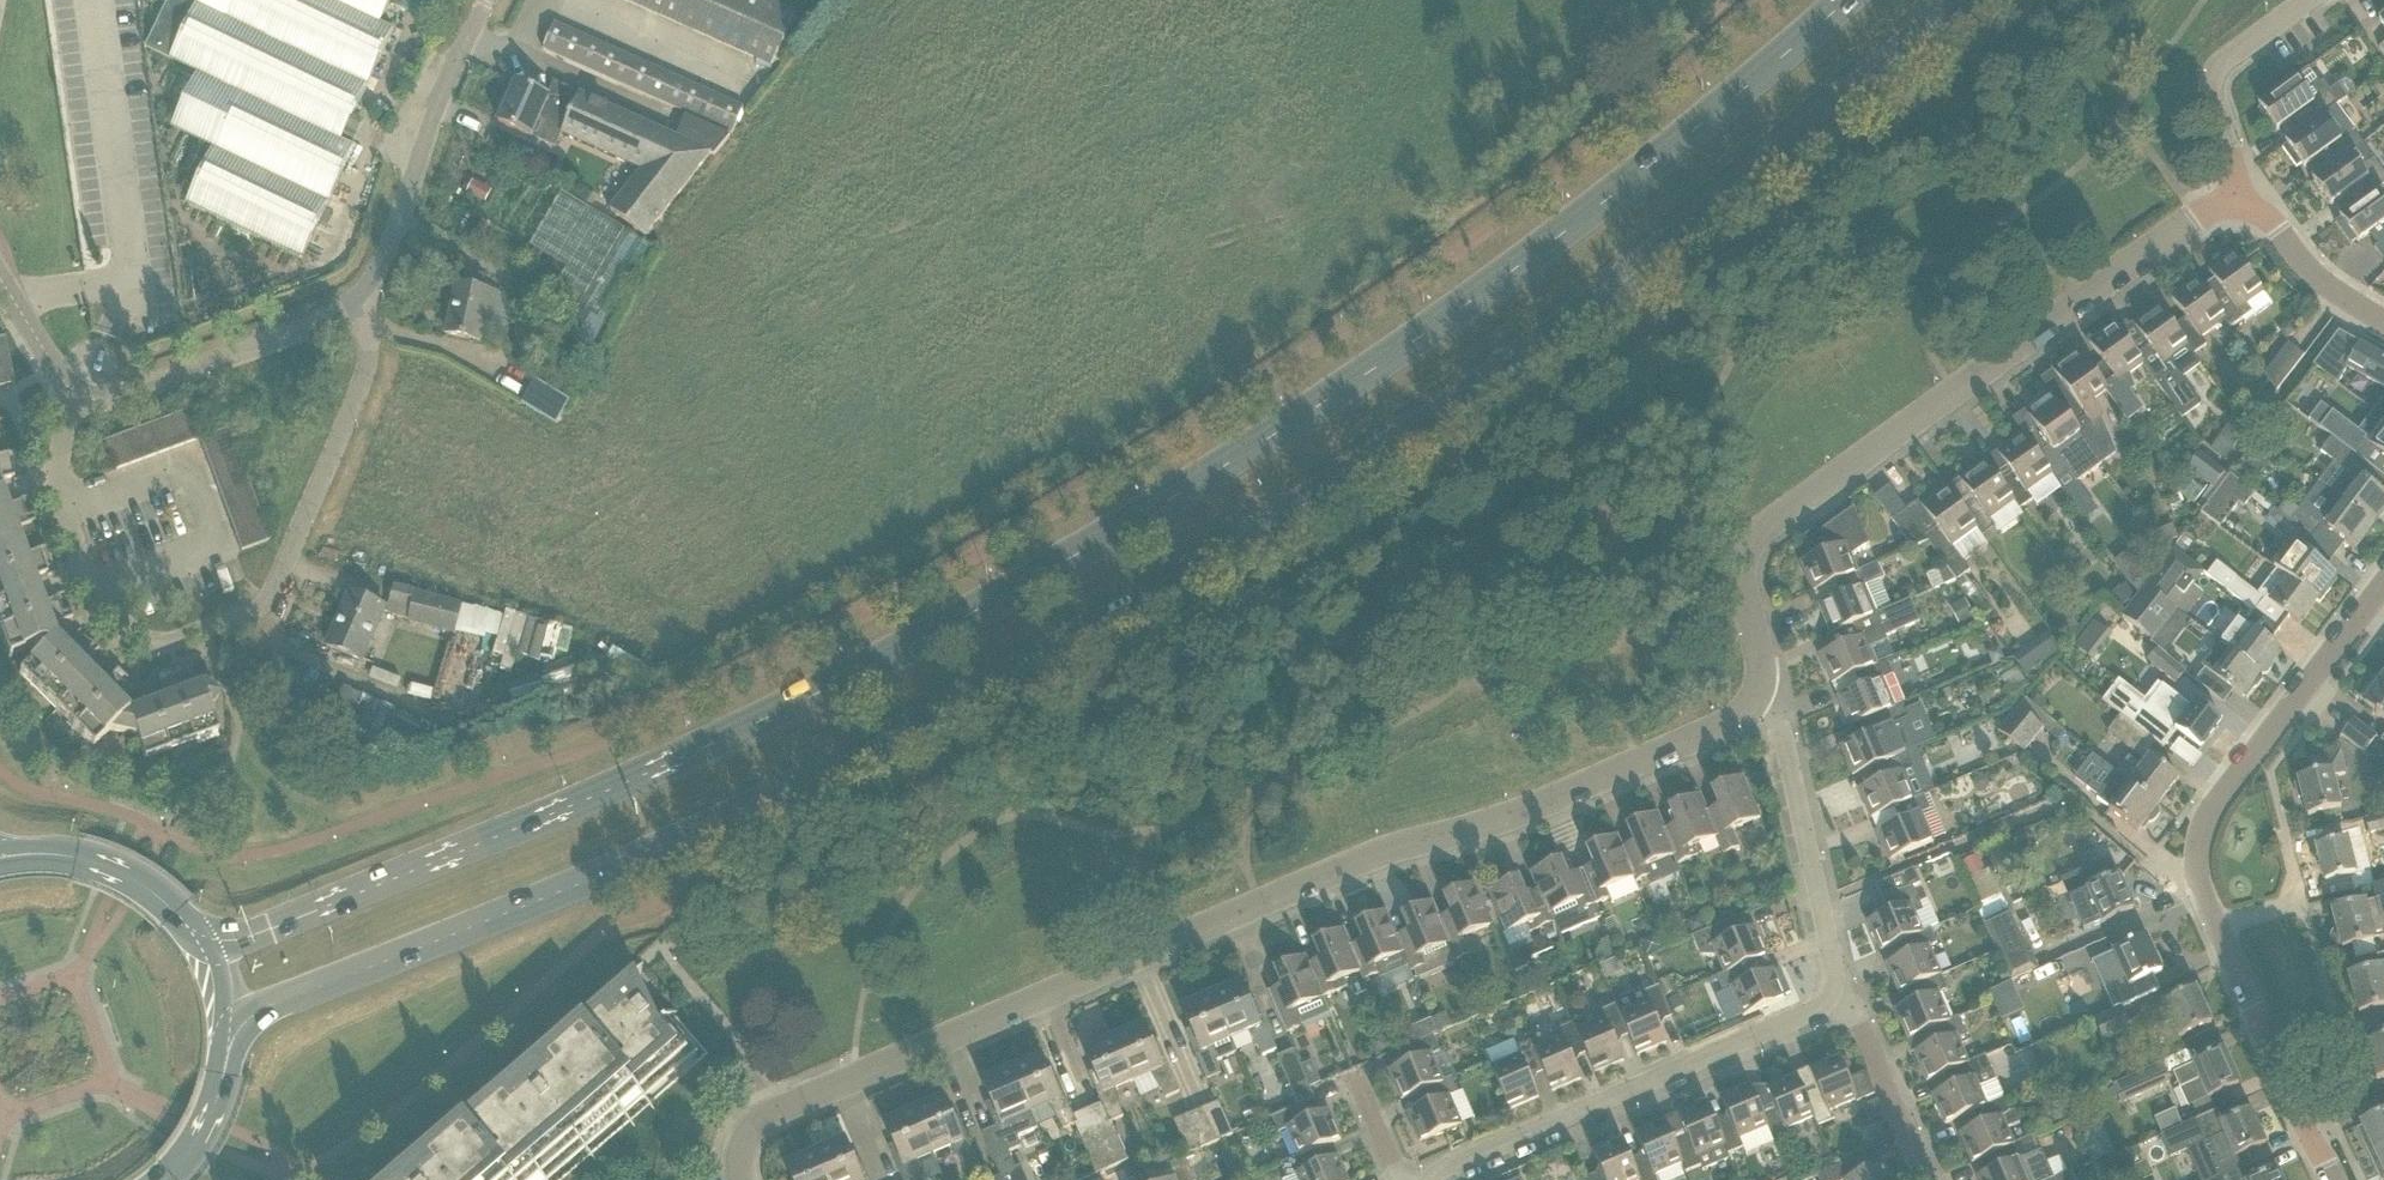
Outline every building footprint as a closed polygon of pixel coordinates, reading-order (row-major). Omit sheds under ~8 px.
[(148,50),(173,62),(173,63),(242,96),(216,150),(189,206),(302,260),(356,147),(341,141),(394,30),(380,24),(392,0),(172,0),(148,50)] [(771,0),(625,0),(772,65),(774,60),(784,64),(806,16),(771,0)] [(745,107),(571,31),(554,23),(543,48),(733,133),(745,107)] [(2296,78),(2309,68),(2308,67),(2258,104),(2260,107),(2258,108),(2265,118),(2267,116),(2277,129),(2297,115),(2306,126),(2285,141),(2285,142),(2338,103),(2344,99),(2335,86),(2329,90),(2323,82),(2306,92),(2296,78)] [(677,137),(576,91),(554,81),(548,96),(516,82),(498,122),(531,137),(540,118),(564,129),(562,133),(641,169),(609,210),(645,238),(712,154),(714,155),(730,136),(686,116),(677,137)] [(2333,129),(2322,115),(2339,104),(2338,103),(2285,142),(2287,144),(2282,148),(2296,168),(2302,164),(2304,167),(2324,152),(2333,164),(2312,179),(2361,143),(2346,121),(2333,129)] [(2362,144),(2361,143),(2312,179),(2314,182),(2312,183),(2318,193),(2321,191),(2330,204),(2351,189),(2359,201),(2339,216),(2339,217),(2383,184),(2383,175),(2373,159),(2360,167),(2350,153),(2362,144)] [(473,180),(466,192),(479,199),(485,187),(473,180)] [(2335,222),(2350,244),(2356,240),(2358,242),(2368,234),(2377,246),(2374,248),(2383,263),(2383,184),(2339,217),(2340,218),(2335,222)] [(588,192),(583,200),(592,205),(597,197),(588,192)] [(563,193),(531,247),(535,250),(543,254),(568,269),(560,282),(586,297),(559,341),(585,356),(603,324),(608,327),(655,249),(563,193)] [(482,219),(470,240),(478,245),(490,224),(482,219)] [(535,250),(528,263),(536,268),(543,254),(535,250)] [(2271,303),(2263,292),(2235,253),(2209,271),(2214,279),(2203,288),(2197,280),(2196,281),(2231,328),(2242,318),(2246,323),(2271,303)] [(458,285),(447,334),(470,339),(482,342),(482,340),(486,324),(492,325),(499,293),(482,289),(485,277),(463,272),(460,286),(458,285)] [(485,277),(482,289),(499,293),(501,284),(485,277)] [(2230,328),(2231,328),(2196,281),(2171,298),(2185,318),(2174,326),(2160,307),(2158,308),(2193,356),(2206,345),(2202,340),(2225,321),(2230,328)] [(2115,324),(2114,325),(2144,365),(2181,418),(2199,406),(2180,379),(2200,366),(2193,356),(2158,308),(2134,325),(2148,345),(2136,353),(2119,329),(2115,324)] [(2077,351),(2077,352),(2107,394),(2108,394),(2124,417),(2125,419),(2139,409),(2127,392),(2132,388),(2128,376),(2144,365),(2114,325),(2089,343),(2103,362),(2091,371),(2077,351)] [(2313,366),(2338,385),(2338,384),(2347,368),(2383,388),(2383,358),(2360,345),(2360,344),(2359,344),(2338,332),(2313,366)] [(14,384),(4,338),(0,339),(0,387),(14,384)] [(2277,391),(2304,356),(2289,343),(2265,374),(2277,391)] [(2051,394),(2079,434),(2100,463),(2115,452),(2101,419),(2105,416),(2096,402),(2107,394),(2077,352),(2052,370),(2053,371),(2066,389),(2054,398),(2051,394)] [(538,375),(521,403),(557,423),(573,396),(538,375)] [(2024,435),(2023,435),(2052,476),(2056,482),(2069,473),(2076,482),(2101,465),(2100,463),(2079,434),(2051,394),(2025,412),(2049,445),(2038,454),(2024,435)] [(185,444),(199,439),(189,409),(174,415),(185,444)] [(2319,428),(2331,437),(2354,454),(2364,441),(2366,437),(2358,431),(2332,411),(2319,428)] [(171,449),(185,444),(174,415),(160,420),(171,449)] [(156,455),(171,449),(160,420),(145,425),(156,455)] [(142,460),(156,455),(145,425),(131,431),(142,460)] [(204,453),(233,442),(228,428),(199,439),(204,453)] [(2371,446),(2383,456),(2383,430),(2371,446)] [(128,465),(142,460),(131,431),(117,436),(128,465)] [(2026,493),(2051,476),(2023,435),(1997,453),(2011,473),(2000,481),(1986,461),(1985,462),(2014,503),(2023,516),(2024,515),(2020,509),(2031,501),(2026,493)] [(115,470),(128,465),(117,436),(104,441),(115,470)] [(2220,436),(2212,447),(2225,457),(2233,446),(2220,436)] [(2317,486),(2371,526),(2383,509),(2383,498),(2379,495),(2383,489),(2383,483),(2365,469),(2368,465),(2354,454),(2331,437),(2320,452),(2333,461),(2350,474),(2334,496),(2331,494),(2318,484),(2317,486)] [(2260,473),(2274,452),(2256,440),(2242,461),(2260,473)] [(209,467),(239,456),(233,442),(204,453),(209,467)] [(0,454),(0,479),(13,477),(8,453),(0,454)] [(2214,489),(2225,474),(2200,454),(2188,469),(2214,489)] [(215,481),(244,470),(239,456),(209,467),(215,481)] [(1948,488),(1947,490),(1986,545),(1987,545),(1981,536),(1994,527),(1990,520),(2014,503),(1985,462),(1960,480),(1974,499),(1962,508),(1948,488)] [(220,495),(249,484),(244,470),(215,481),(220,495)] [(2228,477),(2200,514),(2218,528),(2238,502),(2244,506),(2253,495),(2228,477)] [(225,509),(254,498),(249,484),(220,495),(225,509)] [(2300,508),(2289,522),(2310,538),(2321,525),(2354,550),(2355,549),(2354,548),(2371,526),(2317,486),(2316,485),(2303,503),(2318,514),(2314,519),(2300,508)] [(1962,561),(1986,545),(1947,490),(1922,507),(1936,527),(1925,535),(1929,541),(1947,566),(1957,580),(1964,574),(1969,570),(1962,561)] [(5,506),(0,493),(0,548),(18,541),(14,529),(28,524),(19,501),(5,506)] [(230,523),(259,512),(254,498),(225,509),(230,523)] [(1869,544),(1866,538),(1853,507),(1808,540),(1815,556),(1801,562),(1813,591),(1835,582),(1877,565),(1876,564),(1858,572),(1851,555),(1869,544)] [(2281,516),(2271,508),(2262,520),(2273,528),(2301,550),(2310,538),(2290,522),(2289,523),(2281,516)] [(1929,541),(1925,535),(1906,509),(1892,520),(1912,548),(1929,541)] [(235,537),(265,526),(259,512),(230,523),(235,537)] [(241,551),(270,540),(265,526),(235,537),(241,551)] [(2185,550),(2195,540),(2186,532),(2177,542),(2185,550)] [(23,554),(18,541),(0,548),(0,603),(36,589),(32,577),(46,572),(38,549),(23,554)] [(2334,576),(2301,551),(2300,552),(2291,545),(2273,569),(2275,571),(2314,601),(2315,600),(2319,604),(2331,589),(2326,585),(2332,577),(2333,578),(2334,576)] [(2148,582),(2145,586),(2176,610),(2194,587),(2205,573),(2174,549),(2167,557),(2148,582)] [(2131,557),(2116,568),(2137,597),(2144,588),(2145,586),(2148,582),(2137,565),(2131,557)] [(2216,562),(2205,575),(2214,582),(2214,583),(2231,596),(2254,614),(2278,632),(2289,617),(2298,623),(2299,622),(2298,622),(2314,601),(2275,571),(2258,594),(2216,562)] [(1818,605),(1831,634),(1883,612),(1883,611),(1891,608),(1879,580),(1883,578),(1877,565),(1835,582),(1841,595),(1818,605)] [(2126,584),(2114,592),(2122,605),(2135,596),(2126,584)] [(457,633),(464,604),(395,586),(389,608),(350,592),(327,646),(366,662),(385,614),(407,620),(406,622),(455,635),(456,633),(457,633)] [(2137,597),(2122,616),(2153,641),(2176,610),(2145,586),(2137,597)] [(41,603),(36,589),(0,603),(0,634),(8,657),(33,647),(54,639),(50,626),(64,621),(55,598),(41,603)] [(1859,638),(1836,647),(1819,655),(1831,684),(1876,664),(1869,648),(1887,641),(1885,637),(1920,622),(1910,600),(1891,608),(1883,611),(1883,612),(1831,634),(1853,625),(1859,638)] [(499,638),(506,615),(464,604),(457,633),(485,640),(487,635),(499,638)] [(2058,641),(2077,629),(2067,612),(2048,623),(2058,641)] [(2269,644),(2278,632),(2254,614),(2245,625),(2239,620),(2221,643),(2219,645),(2262,678),(2262,676),(2259,673),(2259,672),(2262,675),(2267,674),(2273,666),(2272,662),(2269,659),(2276,651),(2277,651),(2278,650),(2269,644)] [(539,651),(562,650),(561,625),(538,626),(539,651)] [(2048,633),(2039,639),(2051,656),(2060,650),(2048,633)] [(81,666),(92,655),(75,638),(64,648),(54,639),(33,647),(36,656),(19,673),(56,711),(91,676),(81,666)] [(2263,680),(2262,678),(2219,645),(2204,666),(2202,664),(2201,666),(2242,697),(2243,696),(2242,695),(2249,686),(2252,689),(2256,688),(2263,680)] [(1992,651),(1990,661),(1992,666),(2004,661),(1999,648),(1992,651)] [(2174,684),(2185,672),(2156,648),(2146,660),(2174,684)] [(1892,676),(1885,661),(1854,675),(1859,688),(1837,697),(1849,727),(1863,721),(1903,704),(1904,700),(1895,677),(1892,676)] [(118,703),(129,692),(111,674),(100,685),(91,676),(56,711),(93,747),(110,730),(123,733),(127,712),(118,703)] [(202,684),(187,690),(182,675),(159,684),(164,698),(152,703),(169,749),(218,731),(209,708),(218,697),(202,684)] [(2381,680),(2382,681),(2375,689),(2369,685),(2359,699),(2365,703),(2364,704),(2377,714),(2376,715),(2383,721),(2383,682),(2381,680)] [(2119,685),(2105,703),(2120,714),(2155,742),(2160,745),(2173,729),(2200,750),(2221,722),(2194,701),(2190,706),(2162,684),(2146,705),(2119,685)] [(2058,740),(2065,732),(2024,699),(1996,734),(2023,755),(2043,729),(2058,740)] [(144,759),(169,749),(152,703),(127,712),(123,733),(135,736),(144,759)] [(1869,734),(1840,746),(1852,775),(1906,753),(1906,752),(1916,748),(1905,721),(1909,719),(1903,704),(1863,721),(1869,734)] [(2120,715),(2106,732),(2128,750),(2142,732),(2120,715)] [(2364,754),(2377,737),(2352,719),(2339,736),(2364,754)] [(1906,753),(1852,775),(1852,776),(1875,766),(1880,780),(1858,789),(1870,818),(1892,809),(1924,795),(1915,798),(1903,771),(1912,768),(1906,753)] [(2299,784),(2295,785),(2298,798),(2302,797),(2307,817),(2325,813),(2340,809),(2342,809),(2335,778),(2346,775),(2345,774),(2340,753),(2312,760),(2315,774),(2297,778),(2299,784)] [(2156,807),(2178,778),(2150,756),(2141,768),(2127,758),(2116,773),(2104,764),(2103,766),(2156,807)] [(2156,807),(2103,766),(2089,785),(2093,795),(2110,808),(2109,810),(2137,832),(2146,821),(2149,823),(2153,822),(2156,820),(2158,817),(2160,814),(2159,810),(2156,807)] [(1732,830),(1760,818),(1742,776),(1712,789),(1712,791),(1713,790),(1722,810),(1709,816),(1700,794),(1698,795),(1724,854),(1739,847),(1732,830)] [(1723,855),(1724,854),(1698,795),(1669,807),(1670,809),(1671,808),(1679,829),(1666,834),(1657,813),(1678,862),(1701,853),(1699,845),(1716,838),(1723,855)] [(1930,810),(1924,795),(1892,809),(1898,822),(1876,832),(1888,861),(1933,842),(1921,814),(1930,810)] [(1676,863),(1678,862),(1657,813),(1627,826),(1627,827),(1628,827),(1637,847),(1624,852),(1616,835),(1615,836),(1640,892),(1636,882),(1647,877),(1650,886),(1680,874),(1676,863)] [(2383,830),(2383,814),(2366,819),(2369,834),(2383,830)] [(2370,852),(2365,835),(2365,834),(2314,847),(2315,848),(2316,848),(2325,880),(2323,881),(2324,882),(2356,874),(2352,857),(2370,852)] [(1610,905),(1640,892),(1615,836),(1586,848),(1587,850),(1588,849),(1597,869),(1583,875),(1582,871),(1581,871),(1595,904),(1608,899),(1610,905)] [(1977,855),(1961,863),(1968,878),(1984,871),(1977,855)] [(1561,861),(1562,861),(1561,859),(1530,872),(1540,894),(1539,894),(1556,933),(1557,933),(1558,934),(1600,917),(1595,905),(1595,904),(1581,871),(1582,876),(1569,881),(1561,861)] [(1920,885),(1919,882),(1913,868),(1878,884),(1890,912),(1868,921),(1881,950),(1902,941),(1922,933),(1915,914),(1922,911),(1913,888),(1920,885)] [(2070,900),(2085,932),(2133,910),(2118,877),(2070,900)] [(1518,879),(1519,879),(1518,878),(1488,891),(1506,933),(1525,925),(1528,934),(1542,928),(1546,937),(1556,933),(1539,894),(1526,899),(1518,879)] [(2331,937),(2332,941),(2334,944),(2338,945),(2341,945),(2342,948),(2353,945),(2365,941),(2373,939),(2376,939),(2383,936),(2383,881),(2375,884),(2372,885),(2372,886),(2376,899),(2365,903),(2364,902),(2332,911),(2337,929),(2334,931),(2331,934),(2331,937)] [(1493,923),(1484,905),(1474,883),(1444,896),(1445,897),(1446,897),(1454,917),(1441,923),(1432,901),(1431,901),(1457,963),(1457,962),(1456,960),(1472,953),(1465,936),(1493,923)] [(1416,980),(1457,963),(1431,901),(1402,914),(1402,915),(1403,915),(1412,935),(1399,941),(1386,910),(1384,911),(1408,966),(1411,973),(1413,972),(1416,980)] [(1343,929),(1341,930),(1363,980),(1380,973),(1382,977),(1408,966),(1384,911),(1355,924),(1356,925),(1357,925),(1366,945),(1353,951),(1343,929)] [(1980,926),(2008,985),(2011,984),(2035,973),(2008,913),(1980,926)] [(1691,935),(1703,930),(1698,917),(1686,921),(1691,935)] [(1704,931),(1691,937),(1699,956),(1716,955),(1724,975),(1745,966),(1767,956),(1754,927),(1733,936),(1726,922),(1704,931)] [(1362,981),(1363,980),(1341,930),(1313,942),(1314,943),(1315,943),(1323,963),(1310,969),(1305,956),(1303,957),(1321,998),(1347,987),(1344,980),(1359,973),(1362,981)] [(1929,946),(1936,943),(1931,930),(1922,933),(1902,941),(1908,954),(1886,964),(1899,993),(1912,988),(1912,989),(1941,976),(1929,946)] [(1659,935),(1642,943),(1647,956),(1664,949),(1659,935)] [(2154,955),(2146,937),(2124,947),(2091,962),(2092,963),(2093,962),(2101,978),(2121,969),(2128,985),(2115,991),(2121,1004),(2112,1008),(2113,1009),(2120,1005),(2121,1007),(2159,989),(2153,976),(2162,972),(2159,967),(2163,965),(2157,954),(2154,955)] [(1295,1009),(1321,998),(1303,957),(1274,969),(1275,970),(1276,970),(1285,990),(1272,996),(1270,991),(1269,992),(1287,1033),(1302,1027),(1295,1009)] [(1724,992),(1715,995),(1726,1021),(1742,1015),(1743,1017),(1785,999),(1784,996),(1790,994),(1780,969),(1773,972),(1772,970),(1751,979),(1745,966),(1724,975),(1717,977),(1724,992)] [(2383,968),(2382,967),(2349,976),(2359,1012),(2383,1006),(2383,967),(2383,968)] [(1939,993),(1946,990),(1941,976),(1912,989),(1917,1001),(1896,1010),(1908,1039),(1929,1030),(1930,1030),(1958,1018),(1958,1017),(1949,1021),(1939,993)] [(1668,978),(1658,982),(1659,986),(1662,993),(1664,998),(1675,994),(1668,978)] [(641,993),(633,983),(611,1001),(403,1179),(562,1179),(708,1055),(673,1015),(680,1009),(679,1006),(658,1024),(642,1005),(647,1000),(641,993)] [(1256,1001),(1249,1004),(1241,984),(1211,996),(1232,1043),(1250,1035),(1262,1056),(1277,1050),(1256,1001)] [(2008,985),(1989,994),(2002,1021),(2023,1011),(2011,984),(2008,985)] [(1646,1000),(1619,1012),(1637,1055),(1666,1042),(1657,1021),(1671,1015),(1664,998),(1662,993),(1659,986),(1643,993),(1646,1000)] [(2177,1039),(2211,1023),(2196,989),(2162,1004),(2163,1005),(2142,1014),(2150,1032),(2169,1023),(2177,1039)] [(1211,996),(1183,1009),(1192,1029),(1185,1032),(1206,1079),(1221,1074),(1218,1064),(1237,1055),(1232,1043),(1211,996)] [(1637,1055),(1616,1005),(1600,1011),(1603,1019),(1577,1030),(1574,1022),(1572,1022),(1585,1052),(1594,1073),(1624,1061),(1614,1039),(1627,1033),(1637,1055)] [(2103,1042),(2133,1031),(2124,1006),(2094,1017),(2103,1042)] [(1445,1014),(1431,1020),(1437,1033),(1450,1027),(1445,1014)] [(1960,1046),(1969,1042),(1958,1018),(1930,1030),(1935,1043),(1914,1052),(1926,1082),(1948,1072),(1948,1073),(1984,1057),(1984,1056),(1968,1063),(1960,1046)] [(1431,1020),(1421,1024),(1427,1037),(1432,1035),(1437,1033),(1431,1020)] [(1572,1057),(1585,1052),(1572,1022),(1557,1029),(1560,1036),(1534,1048),(1553,1091),(1581,1079),(1572,1057)] [(1158,1043),(1152,1046),(1143,1026),(1114,1039),(1134,1084),(1140,1098),(1159,1091),(1165,1099),(1179,1092),(1158,1043)] [(1375,1054),(1389,1049),(1383,1035),(1370,1040),(1375,1054)] [(1432,1054),(1438,1051),(1432,1035),(1427,1037),(1404,1047),(1410,1062),(1389,1071),(1401,1100),(1451,1078),(1451,1077),(1443,1081),(1432,1054)] [(2367,1043),(2376,1080),(2383,1078),(2383,1038),(2367,1043)] [(1116,1092),(1134,1084),(1114,1039),(1085,1051),(1094,1071),(1088,1074),(1109,1123),(1123,1117),(1116,1092)] [(1534,1048),(1533,1048),(1530,1041),(1515,1047),(1513,1041),(1486,1053),(1492,1067),(1491,1067),(1509,1110),(1539,1097),(1529,1075),(1542,1070),(1552,1091),(1553,1091),(1534,1048)] [(1278,1057),(1277,1057),(1298,1106),(1315,1099),(1309,1087),(1294,1050),(1278,1057)] [(2205,1099),(2239,1084),(2223,1050),(2173,1072),(2187,1107),(2197,1103),(2202,1116),(2209,1114),(2203,1101),(2206,1100),(2205,1099)] [(1056,1074),(1050,1077),(1041,1057),(1011,1070),(1031,1116),(1049,1108),(1062,1129),(1077,1123),(1056,1074)] [(1865,1072),(1848,1079),(1839,1057),(1809,1069),(1819,1091),(1805,1097),(1796,1075),(1817,1125),(1831,1119),(1828,1111),(1857,1099),(1858,1102),(1874,1095),(1865,1072)] [(1975,1112),(2003,1099),(1984,1057),(1948,1073),(1954,1086),(1932,1095),(1945,1124),(1975,1111),(1975,1112)] [(2120,1104),(2170,1084),(2163,1067),(2113,1088),(2120,1104)] [(996,1129),(982,1135),(999,1175),(1015,1169),(1008,1153),(1020,1147),(1017,1137),(1037,1129),(1031,1116),(1011,1070),(983,1081),(992,1102),(986,1104),(995,1126),(996,1129)] [(1816,1125),(1817,1125),(1796,1075),(1767,1088),(1776,1109),(1763,1115),(1767,1127),(1768,1128),(1773,1143),(1789,1137),(1786,1130),(1813,1119),(1816,1125)] [(1449,1096),(1457,1093),(1451,1078),(1401,1100),(1423,1091),(1428,1104),(1407,1113),(1419,1143),(1461,1125),(1449,1096)] [(1767,1127),(1763,1115),(1750,1085),(1720,1097),(1730,1119),(1717,1124),(1707,1103),(1728,1152),(1743,1146),(1740,1139),(1768,1128),(1767,1127)] [(958,1116),(952,1119),(943,1099),(914,1111),(933,1157),(951,1150),(964,1171),(979,1164),(958,1116)] [(2014,1111),(2009,1113),(2003,1099),(1975,1112),(1981,1125),(1959,1134),(1972,1163),(1993,1154),(2036,1136),(2035,1136),(2014,1145),(2007,1128),(2019,1123),(2014,1111)] [(1216,1141),(1232,1134),(1218,1101),(1201,1109),(1216,1141)] [(1878,1101),(1864,1107),(1871,1122),(1885,1116),(1878,1101)] [(1314,1116),(1308,1103),(1273,1117),(1279,1132),(1285,1129),(1296,1156),(1281,1162),(1281,1164),(1340,1138),(1328,1110),(1314,1116)] [(1665,1121),(1664,1121),(1685,1171),(1700,1165),(1698,1160),(1726,1148),(1707,1103),(1678,1115),(1688,1137),(1674,1143),(1665,1121)] [(2058,1108),(2052,1114),(2055,1121),(2062,1123),(2067,1117),(2065,1110),(2058,1108)] [(1201,1148),(1216,1141),(1201,1109),(1187,1115),(1201,1148)] [(2234,1158),(2244,1154),(2266,1144),(2250,1110),(2223,1123),(2217,1110),(2209,1114),(2160,1136),(2170,1158),(2208,1141),(2219,1165),(2234,1158)] [(886,1123),(894,1144),(888,1146),(898,1168),(903,1179),(935,1179),(942,1177),(933,1157),(914,1111),(886,1123)] [(2360,1124),(2360,1125),(2361,1125),(2368,1139),(2365,1142),(2365,1146),(2366,1149),(2369,1152),(2373,1151),(2374,1154),(2383,1149),(2383,1112),(2360,1124)] [(1685,1171),(1664,1121),(1636,1134),(1645,1155),(1631,1161),(1622,1139),(1621,1140),(1639,1179),(1656,1179),(1654,1176),(1681,1166),(1683,1172),(1685,1171)] [(2071,1124),(2061,1128),(2063,1133),(2070,1136),(2076,1133),(2071,1124)] [(2103,1128),(2082,1138),(2094,1164),(2115,1155),(2103,1128)] [(1112,1167),(1127,1161),(1114,1129),(1098,1136),(1112,1167)] [(1095,1174),(1112,1167),(1098,1136),(1082,1143),(1095,1174)] [(2053,1179),(2036,1136),(1993,1154),(1999,1167),(1977,1176),(1979,1179),(2050,1179),(2053,1179)] [(1341,1139),(1340,1138),(1281,1164),(1288,1179),(1285,1179),(1348,1179),(1338,1156),(1316,1165),(1310,1152),(1341,1139)] [(1621,1140),(1593,1152),(1602,1173),(1588,1179),(1639,1179),(1621,1140)] [(854,1161),(845,1141),(815,1154),(826,1179),(869,1179),(860,1158),(854,1161)] [(2374,1154),(2375,1156),(2373,1159),(2372,1162),(2374,1166),(2377,1168),(2381,1168),(2383,1175),(2383,1149),(2374,1154)] [(815,1154),(787,1165),(794,1179),(826,1179),(815,1154)] [(1184,1155),(1144,1172),(1147,1179),(1194,1179),(1184,1155)] [(1863,1173),(1857,1158),(1818,1175),(1820,1179),(1892,1179),(1884,1163),(1863,1173)] [(999,1175),(1000,1177),(1001,1179),(1026,1179),(1020,1166),(1015,1169),(999,1175)] [(2277,1169),(2255,1179),(2254,1179),(2282,1179),(2277,1169)] [(2243,1171),(2226,1178),(2223,1179),(2247,1179),(2243,1171)] [(2071,1172),(2053,1179),(2050,1179),(2075,1179),(2071,1172)]
